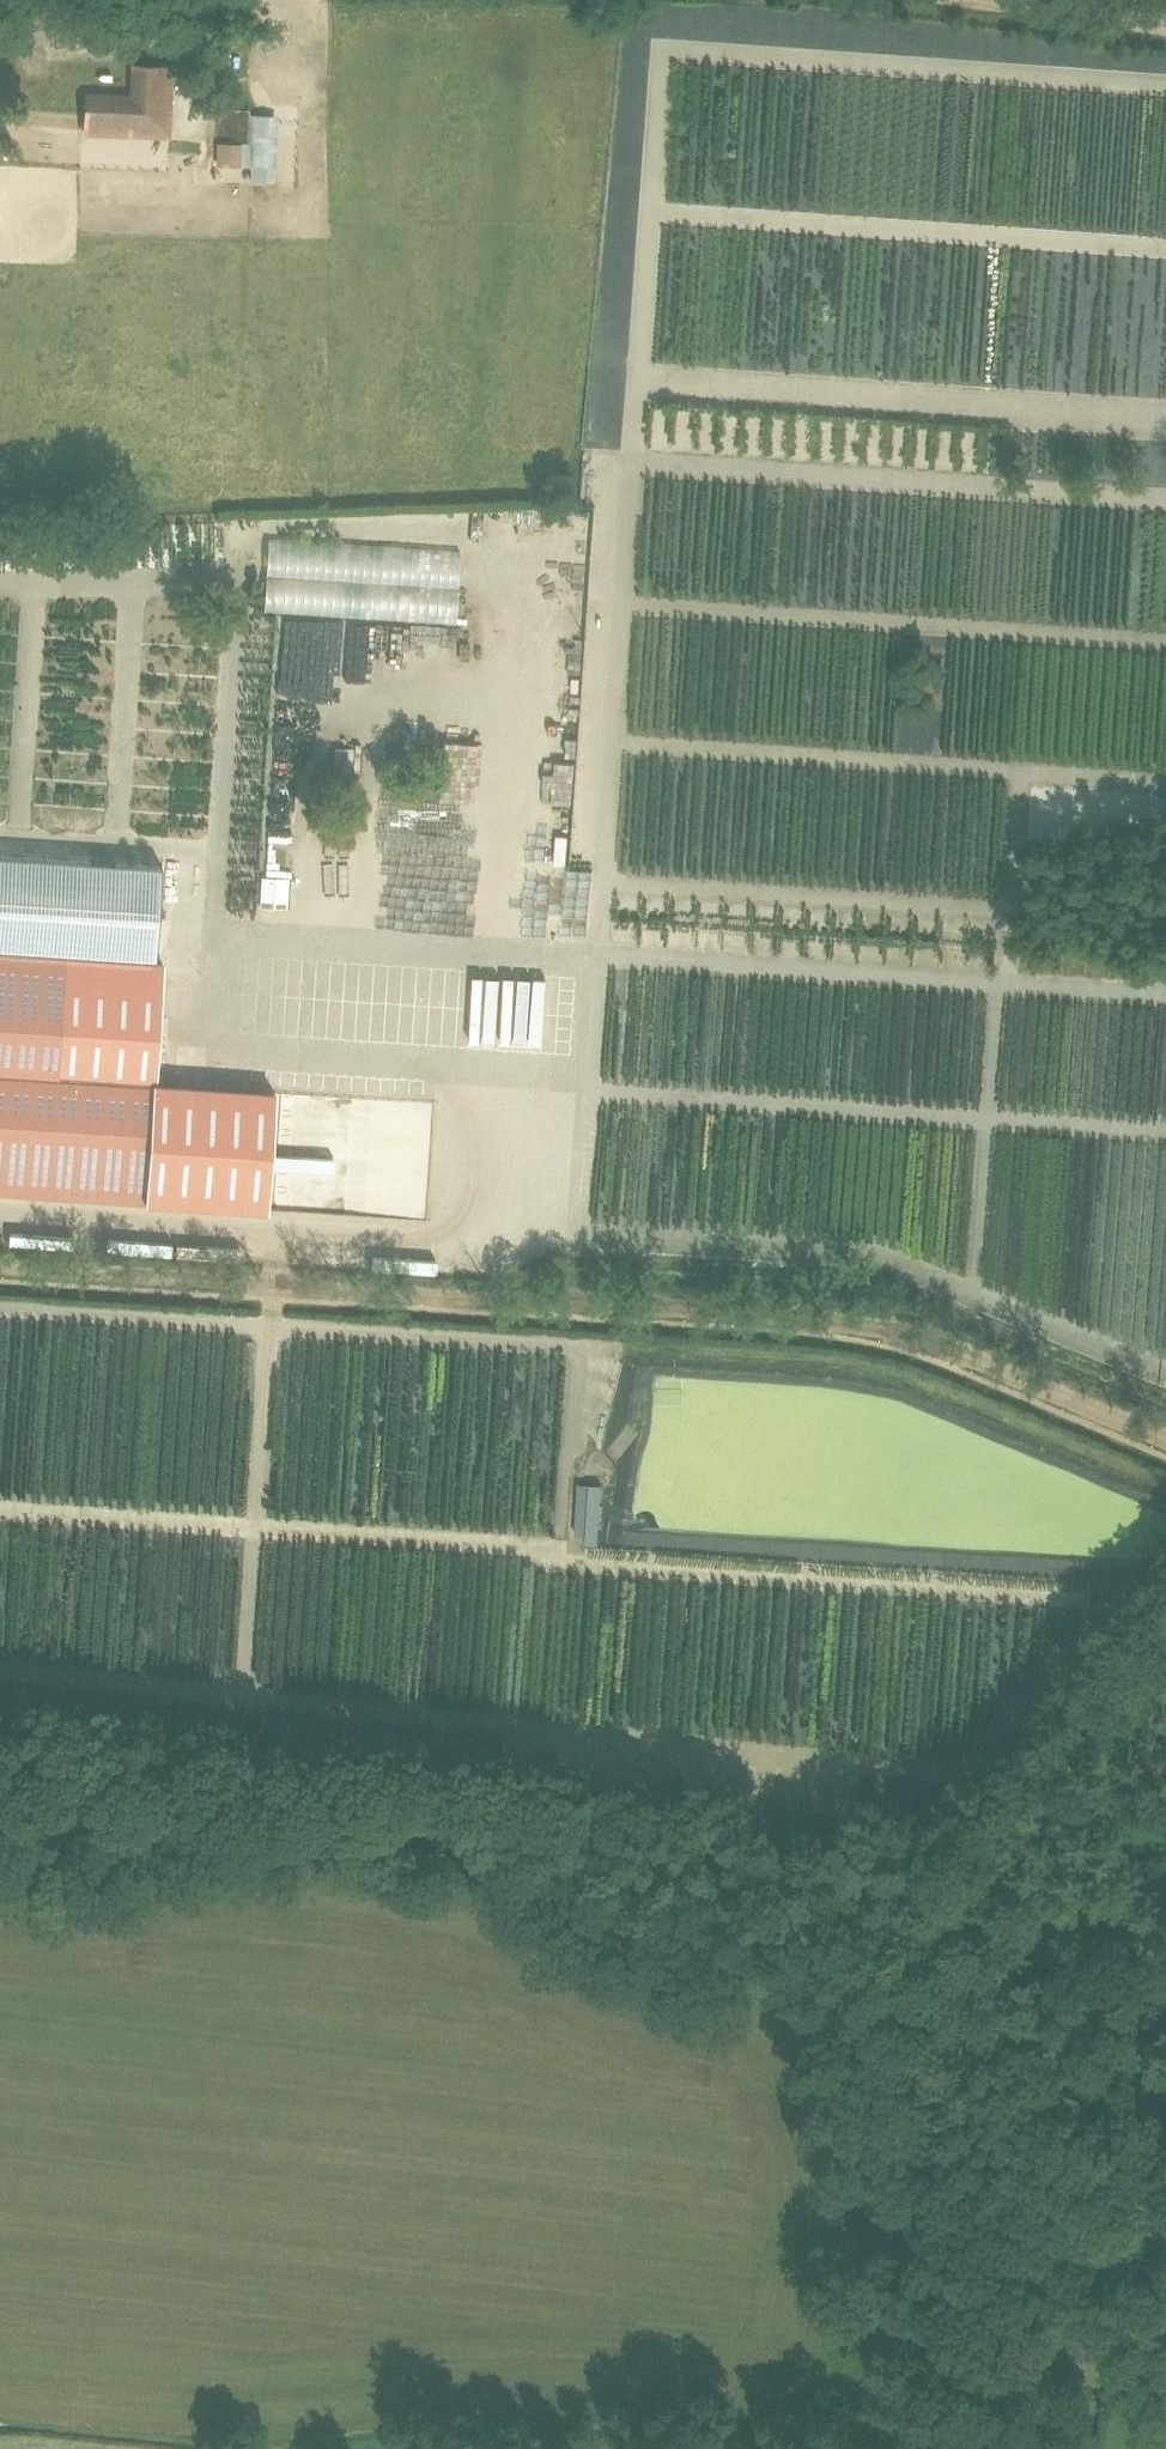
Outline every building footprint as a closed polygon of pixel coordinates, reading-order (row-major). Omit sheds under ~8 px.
[(166,133),(169,67),(137,65),(136,100),(88,98),(87,129),(166,133)] [(250,143),(217,142),(217,166),(276,166),(277,116),(251,115),(250,143)] [(273,535),(269,607),(460,620),(464,547),(273,535)] [(147,1203),(155,1083),(60,1076),(68,957),(0,952),(0,1193),(147,1203)]
